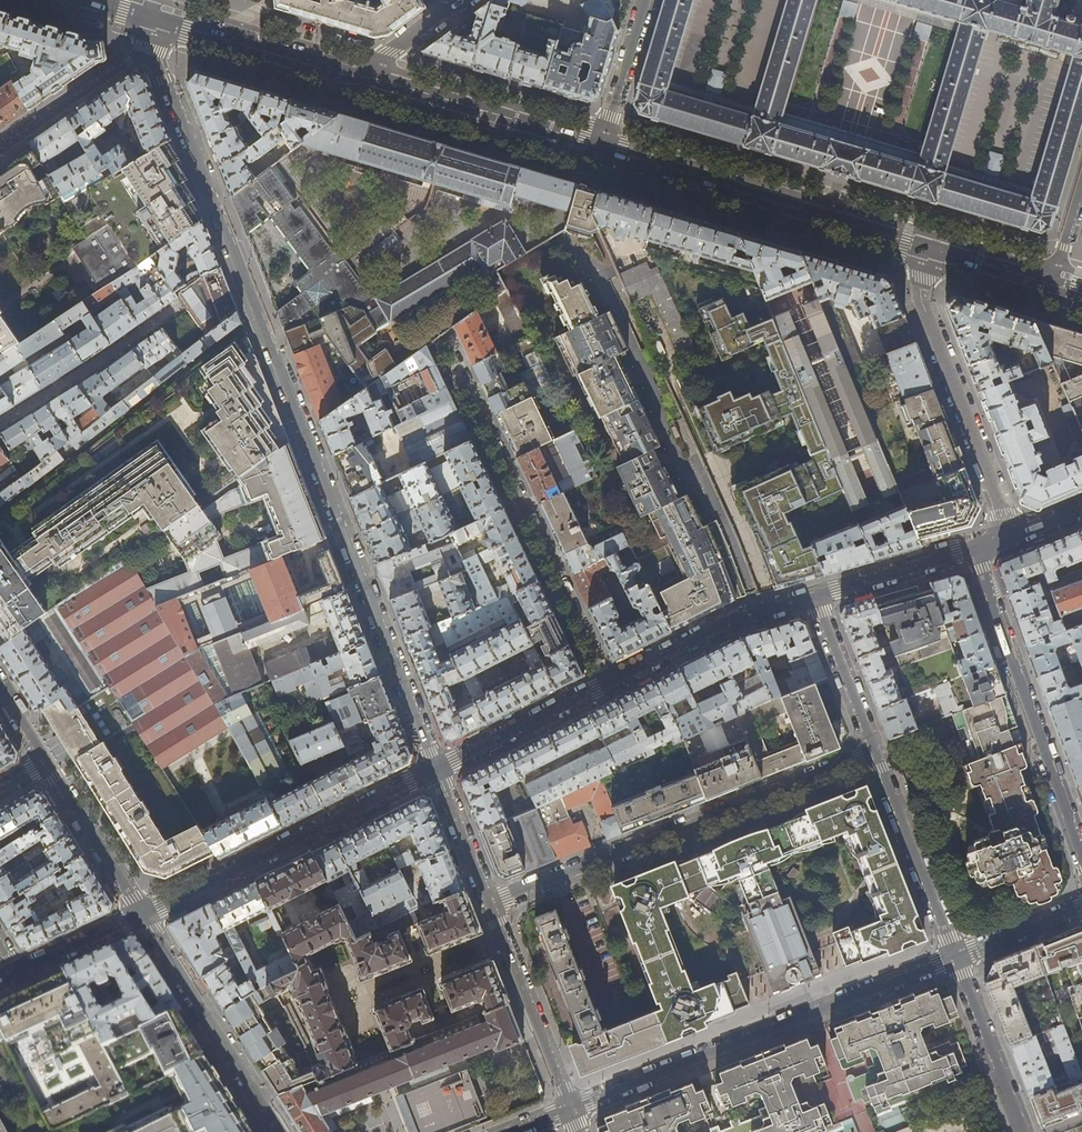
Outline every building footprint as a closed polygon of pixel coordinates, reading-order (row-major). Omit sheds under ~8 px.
[(275,0),(276,7),(341,27),(375,37),(389,35),(426,7),(422,0),(383,0),(377,4),(375,4),(361,0),(275,0)] [(493,0),(491,0),(461,22),(473,26),(472,26),(473,27),(472,34),(465,38),(464,38),(464,37),(456,34),(457,30),(455,27),(422,51),(451,60),(473,66),(492,4),(493,0)] [(511,9),(527,14),(563,24),(556,48),(543,87),(550,89),(588,100),(589,100),(590,100),(599,95),(599,94),(600,94),(609,64),(617,38),(619,30),(620,27),(628,1),(628,0),(493,0),(492,4),(507,8),(511,9)] [(639,82),(637,88),(638,88),(639,90),(638,91),(636,97),(633,104),(639,114),(650,117),(651,116),(652,118),(652,119),(658,121),(658,120),(744,145),(744,146),(749,148),(749,147),(757,149),(766,152),(766,153),(771,154),(771,153),(819,168),(819,169),(824,170),(824,169),(831,171),(830,173),(834,174),(834,172),(840,174),(845,175),(845,178),(848,179),(848,176),(855,178),(855,180),(860,181),(860,180),(908,194),(908,195),(914,197),(914,196),(930,201),(930,202),(936,203),(936,202),(1021,228),(1021,229),(1027,231),(1027,229),(1029,228),(1029,230),(1040,233),(1050,228),(1054,215),(1053,213),(1055,212),(1056,213),(1058,207),(1057,206),(1059,201),(1081,124),(1081,26),(1081,27),(1053,18),(1058,0),(1027,0),(1024,9),(996,1),(996,0),(876,0),(961,24),(922,158),(787,120),(821,0),(785,0),(752,113),(671,89),(696,0),(664,0),(639,82)] [(843,2),(844,2),(839,15),(853,19),(856,6),(857,4),(843,1),(843,2)] [(505,13),(507,8),(492,4),(473,66),(479,68),(509,77),(518,44),(511,41),(511,40),(502,38),(502,39),(495,37),(493,38),(491,35),(494,33),(495,29),(498,30),(501,28),(504,18),(503,15),(505,13)] [(522,32),(527,14),(511,9),(509,14),(520,18),(517,30),(522,32)] [(0,13),(0,46),(4,47),(5,44),(7,45),(7,48),(21,52),(21,56),(35,60),(32,70),(34,74),(30,76),(29,74),(27,76),(15,84),(29,110),(42,101),(105,58),(103,44),(73,35),(4,15),(0,13)] [(556,48),(563,24),(527,14),(522,32),(518,44),(509,77),(527,82),(543,87),(556,48)] [(913,37),(926,41),(930,28),(930,27),(931,26),(917,22),(917,23),(918,24),(913,37)] [(10,76),(18,71),(8,54),(0,58),(0,59),(10,76)] [(720,92),(719,92),(724,76),(725,75),(725,74),(712,70),(711,71),(712,72),(707,88),(706,88),(706,89),(720,93),(720,92)] [(99,96),(115,119),(126,111),(130,102),(134,103),(131,113),(147,155),(166,143),(171,140),(153,93),(146,78),(140,75),(133,72),(99,96)] [(232,82),(196,72),(187,82),(200,115),(209,138),(234,129),(231,122),(227,119),(225,112),(236,109),(242,110),(240,117),(244,122),(259,109),(264,92),(232,82)] [(29,110),(15,84),(13,81),(0,89),(0,130),(29,110)] [(286,120),(292,100),(278,96),(264,92),(259,109),(244,122),(257,142),(286,120)] [(70,116),(67,117),(75,130),(84,124),(85,127),(87,131),(78,136),(86,150),(89,154),(100,172),(110,167),(114,174),(115,173),(131,164),(124,148),(121,143),(104,155),(94,140),(118,123),(115,119),(99,96),(97,97),(70,116)] [(302,143),(340,114),(335,113),(298,102),(292,100),(286,120),(257,142),(249,148),(241,154),(219,163),(228,187),(232,196),(256,178),(244,161),(247,160),(247,162),(248,163),(249,163),(252,163),(281,141),(281,140),(282,138),(281,136),(283,135),(287,140),(286,140),(286,143),(292,151),(302,143)] [(360,120),(340,114),(302,143),(435,183),(511,206),(514,195),(570,211),(577,184),(516,166),(439,144),(360,120)] [(78,136),(75,130),(67,117),(45,132),(30,143),(61,195),(65,202),(79,194),(75,188),(78,187),(79,187),(85,183),(88,181),(91,187),(104,179),(100,172),(89,154),(60,170),(53,157),(72,145),(78,155),(86,150),(78,136)] [(116,128),(122,137),(125,134),(120,126),(116,128)] [(249,148),(241,135),(238,127),(234,129),(209,138),(214,150),(219,163),(241,154),(249,148)] [(171,140),(166,143),(147,155),(141,158),(131,164),(115,173),(114,174),(104,179),(91,187),(87,189),(103,214),(80,228),(86,238),(109,224),(137,266),(150,257),(159,251),(202,220),(199,212),(196,205),(192,195),(181,166),(173,144),(171,140)] [(30,143),(14,154),(13,158),(10,160),(11,162),(2,168),(1,166),(0,167),(0,229),(1,231),(2,232),(18,222),(18,221),(18,219),(21,215),(28,209),(35,206),(43,203),(46,203),(46,204),(61,195),(30,143)] [(984,172),(997,176),(1003,158),(1003,156),(990,152),(990,153),(984,172)] [(506,221),(375,298),(347,261),(338,249),(336,250),(302,206),(304,205),(288,183),(287,184),(285,182),(287,180),(275,164),(256,178),(232,196),(234,201),(247,234),(248,233),(249,234),(270,218),(309,270),(308,271),(309,272),(298,280),(297,280),(293,283),(296,288),(297,287),(301,294),(277,312),(278,315),(285,332),(305,324),(320,318),(351,306),(364,311),(377,332),(479,271),(495,297),(506,289),(497,271),(526,253),(506,221)] [(592,215),(600,191),(595,189),(577,184),(570,211),(565,228),(586,234),(598,229),(592,215)] [(631,200),(600,191),(592,215),(598,229),(598,230),(606,226),(613,228),(612,231),(616,232),(614,238),(624,241),(626,236),(647,242),(647,241),(657,208),(631,200)] [(698,220),(657,208),(647,241),(755,272),(750,261),(736,256),(737,250),(747,253),(738,232),(698,220)] [(365,265),(366,266),(367,265),(399,241),(393,232),(408,221),(401,211),(352,247),(357,253),(365,265)] [(202,220),(159,251),(162,254),(160,265),(157,267),(167,282),(174,292),(193,278),(221,268),(216,254),(202,220)] [(86,238),(73,246),(101,290),(112,283),(137,266),(109,224),(86,238)] [(812,281),(800,250),(772,242),(738,232),(747,253),(750,261),(755,272),(755,274),(762,271),(764,275),(766,274),(768,280),(766,281),(767,284),(761,287),(765,298),(766,301),(812,281)] [(884,276),(884,275),(800,250),(812,281),(813,284),(819,299),(848,369),(862,364),(838,306),(855,311),(858,319),(869,315),(874,329),(875,328),(886,354),(916,343),(898,296),(892,282),(892,283),(888,279),(884,276)] [(149,272),(157,267),(150,257),(137,266),(164,307),(167,305),(176,299),(178,297),(174,292),(167,282),(159,287),(149,272)] [(646,263),(618,275),(631,303),(652,294),(685,368),(700,362),(657,267),(650,270),(646,263)] [(152,316),(164,307),(137,266),(112,283),(118,293),(122,299),(139,325),(152,316)] [(231,293),(221,268),(193,278),(174,292),(178,297),(183,303),(188,310),(205,334),(238,311),(231,293)] [(707,524),(702,526),(690,503),(687,505),(682,496),(676,499),(652,449),(660,445),(637,399),(635,400),(615,356),(623,352),(621,347),(625,345),(613,320),(610,321),(606,313),(596,317),(580,283),(571,287),(567,279),(558,283),(554,275),(545,279),(568,330),(554,337),(559,347),(562,346),(571,366),(568,367),(572,375),(578,373),(599,417),(600,417),(623,463),(616,467),(640,517),(647,513),(651,512),(664,536),(668,544),(637,559),(639,564),(647,580),(653,593),(672,631),(702,616),(714,610),(737,598),(720,554),(707,524)] [(118,293),(112,283),(101,290),(84,301),(90,312),(118,293)] [(530,338),(506,289),(495,297),(494,298),(517,344),(519,343),(530,338)] [(1039,368),(1052,364),(1032,319),(997,309),(956,297),(946,307),(974,379),(979,392),(994,386),(992,379),(992,378),(999,376),(1002,383),(1008,380),(1022,375),(1017,364),(1005,368),(1003,364),(999,365),(991,345),(993,341),(1033,353),(1039,368)] [(858,524),(853,511),(773,318),(749,328),(742,313),(731,318),(721,298),(698,309),(720,357),(729,352),(731,356),(753,345),(752,342),(754,341),(762,337),(774,369),(772,370),(781,390),(777,392),(787,414),(790,413),(798,430),(800,429),(812,459),(807,461),(787,470),(785,466),(735,488),(763,551),(761,553),(775,589),(823,575),(810,542),(813,542),(858,524)] [(111,306),(94,317),(112,345),(118,341),(125,335),(139,325),(122,299),(118,301),(117,300),(109,305),(111,306)] [(848,369),(819,299),(803,305),(883,499),(899,492),(860,397),(858,393),(848,369)] [(94,317),(90,312),(84,301),(56,320),(64,333),(69,341),(83,363),(101,352),(112,345),(94,317)] [(305,324),(285,332),(288,338),(292,350),(295,356),(319,346),(331,341),(353,374),(338,384),(341,392),(338,394),(342,405),(376,381),(398,366),(389,352),(375,362),(363,344),(378,333),(377,332),(364,311),(351,306),(320,318),(324,327),(309,333),(305,324)] [(498,353),(477,310),(454,326),(459,337),(472,365),(498,353)] [(240,317),(238,311),(205,334),(200,338),(200,339),(207,348),(242,322),(242,321),(240,317)] [(869,505),(788,311),(773,317),(773,318),(853,511),(869,505)] [(1032,319),(1052,364),(1070,403),(1076,417),(1081,415),(1081,334),(1075,332),(1032,319)] [(16,346),(17,345),(0,320),(0,356),(16,346)] [(24,359),(64,333),(56,320),(39,331),(40,333),(35,336),(34,334),(17,345),(16,346),(24,359)] [(139,345),(133,349),(152,375),(153,374),(158,370),(154,364),(162,358),(167,364),(182,353),(176,345),(175,345),(162,328),(147,339),(139,345)] [(426,345),(441,335),(438,331),(423,342),(426,346),(426,345)] [(249,340),(248,336),(246,334),(245,333),(244,332),(242,332),(239,332),(229,339),(234,346),(204,367),(216,386),(209,391),(228,418),(207,432),(239,477),(289,442),(286,433),(279,416),(277,409),(249,340)] [(495,376),(506,370),(498,353),(472,365),(482,385),(492,407),(495,414),(553,386),(530,338),(519,343),(531,369),(496,384),(495,380),(497,379),(495,376)] [(198,355),(207,348),(200,339),(182,353),(167,364),(164,366),(161,369),(158,370),(153,374),(161,384),(176,372),(183,366),(198,355)] [(62,376),(83,363),(69,341),(28,366),(42,388),(62,376)] [(925,368),(916,343),(886,354),(889,362),(888,364),(887,365),(887,368),(887,370),(888,371),(890,372),(893,373),(903,398),(933,388),(925,368)] [(450,395),(426,345),(426,346),(398,366),(376,381),(379,389),(387,386),(403,422),(452,399),(450,395)] [(24,359),(16,346),(0,356),(0,375),(20,361),(23,366),(8,375),(10,380),(1,385),(14,406),(16,405),(29,397),(34,394),(42,388),(28,366),(24,359)] [(319,346),(295,356),(320,421),(342,405),(338,394),(319,346)] [(571,366),(562,346),(559,347),(568,367),(571,366)] [(133,349),(119,359),(105,369),(94,376),(80,384),(78,386),(101,415),(110,408),(104,399),(103,396),(110,390),(119,402),(123,399),(152,376),(152,375),(133,349)] [(746,368),(737,371),(740,377),(748,374),(746,368)] [(153,374),(152,375),(152,376),(123,399),(129,408),(142,398),(161,384),(153,374)] [(994,386),(979,392),(992,424),(1005,458),(1022,504),(1035,509),(1063,498),(1081,489),(1081,454),(1071,458),(1072,463),(1068,464),(1066,461),(1046,470),(1045,470),(1044,472),(1046,477),(1045,478),(1039,475),(1037,472),(1040,471),(1038,466),(1042,463),(1038,452),(1035,452),(1032,444),(1048,438),(1035,403),(1019,409),(1008,380),(1002,383),(994,386)] [(355,437),(348,417),(365,411),(374,436),(396,426),(388,408),(387,408),(379,389),(376,381),(342,405),(320,421),(327,440),(333,455),(363,441),(365,440),(364,437),(361,437),(360,435),(355,437)] [(8,410),(14,406),(1,385),(0,384),(0,414),(8,410)] [(61,396),(59,397),(72,417),(87,407),(91,410),(75,422),(81,431),(101,416),(101,415),(78,386),(75,387),(61,396)] [(574,431),(558,396),(553,386),(495,414),(508,439),(517,458),(574,431)] [(938,401),(933,388),(903,398),(905,403),(901,405),(910,426),(913,425),(935,478),(964,468),(958,452),(948,427),(938,401)] [(718,400),(698,409),(713,444),(714,443),(717,449),(745,436),(782,420),(781,417),(771,395),(770,395),(768,391),(751,398),(749,393),(734,400),(730,391),(717,397),(718,400)] [(787,414),(777,392),(771,395),(781,417),(787,414)] [(48,404),(46,405),(56,420),(62,417),(67,422),(69,426),(62,430),(69,440),(81,431),(75,422),(72,417),(59,397),(48,404)] [(129,408),(123,399),(119,402),(110,408),(101,415),(101,416),(107,425),(125,411),(129,408)] [(470,438),(452,399),(403,422),(396,426),(414,467),(426,461),(445,452),(471,440),(470,438)] [(1076,417),(1070,403),(1062,407),(1075,439),(1081,436),(1081,431),(1081,430),(1076,417)] [(62,430),(56,420),(46,405),(35,412),(33,413),(57,450),(56,450),(63,459),(73,451),(76,449),(69,440),(62,430)] [(23,420),(1,433),(11,449),(31,436),(37,444),(33,446),(43,461),(56,450),(57,450),(33,413),(23,420)] [(102,429),(107,425),(101,416),(81,431),(69,440),(76,449),(102,429)] [(536,500),(538,504),(564,492),(597,476),(574,431),(517,458),(518,462),(536,500)] [(474,446),(471,440),(445,452),(449,460),(430,469),(426,461),(414,467),(399,474),(406,488),(398,492),(397,490),(393,491),(394,494),(387,497),(380,483),(350,497),(352,503),(363,531),(396,516),(415,509),(488,474),(486,471),(474,446)] [(372,460),(363,441),(333,455),(336,461),(339,470),(350,497),(380,483),(382,482),(379,475),(384,473),(381,466),(376,468),(373,462),(375,461),(374,459),(372,460)] [(323,539),(327,538),(312,501),(298,464),(289,442),(239,477),(201,505),(165,530),(158,535),(179,564),(183,562),(185,566),(188,572),(190,575),(173,581),(166,584),(157,587),(151,590),(148,591),(157,606),(281,556),(323,539)] [(26,579),(54,559),(58,565),(146,503),(165,530),(201,505),(158,444),(35,531),(39,538),(11,557),(0,541),(0,637),(4,643),(49,612),(26,579)] [(9,459),(0,445),(0,465),(9,459)] [(40,477),(63,459),(56,450),(43,461),(28,472),(34,481),(40,477)] [(20,477),(14,466),(0,476),(0,493),(20,477)] [(944,502),(907,511),(919,539),(951,531),(969,526),(979,506),(976,499),(970,483),(964,468),(935,478),(944,502)] [(26,473),(20,477),(0,493),(0,499),(4,504),(10,500),(30,484),(34,481),(28,472),(26,473)] [(502,504),(488,474),(415,509),(396,516),(363,531),(374,558),(376,564),(411,550),(408,541),(409,538),(408,535),(422,529),(424,533),(426,533),(427,533),(431,542),(444,537),(451,534),(458,530),(454,521),(473,512),(478,521),(504,508),(502,504)] [(564,492),(538,504),(556,541),(560,549),(562,554),(588,542),(564,492)] [(858,525),(873,561),(896,554),(922,546),(919,539),(907,511),(905,506),(858,525)] [(509,518),(504,508),(478,521),(458,530),(451,534),(456,545),(482,533),(489,549),(517,536),(509,518)] [(664,536),(651,512),(647,513),(660,538),(664,536)] [(745,594),(729,551),(716,520),(707,524),(720,554),(737,598),(744,596),(746,596),(745,594)] [(858,525),(858,524),(813,542),(810,542),(823,575),(845,569),(869,562),(873,561),(858,525)] [(572,574),(617,552),(630,546),(621,527),(588,542),(562,554),(564,557),(572,574)] [(1035,548),(1047,580),(1047,582),(1057,578),(1054,571),(1056,567),(1065,563),(1066,565),(1075,562),(1076,565),(1079,564),(1077,561),(1081,559),(1081,543),(1077,531),(1057,539),(1035,548)] [(456,545),(451,534),(444,537),(431,542),(411,550),(376,564),(378,570),(385,587),(390,600),(425,586),(427,585),(467,569),(464,561),(461,556),(456,545)] [(528,558),(517,536),(489,549),(477,555),(464,561),(467,569),(484,605),(508,595),(539,581),(528,558)] [(327,583),(297,595),(302,608),(320,601),(347,590),(331,548),(327,549),(315,554),(327,583)] [(1039,583),(1047,580),(1035,548),(1019,555),(1001,562),(999,569),(1002,578),(1008,595),(1032,586),(1029,579),(1027,578),(1026,579),(1025,577),(1037,572),(1039,579),(1038,580),(1039,583)] [(475,550),(461,556),(464,561),(477,555),(475,550)] [(623,565),(617,552),(572,574),(580,592),(588,609),(611,598),(601,575),(611,570),(616,572),(625,591),(647,580),(639,564),(638,563),(635,563),(627,566),(626,565),(625,565),(624,565),(623,565)] [(297,595),(281,556),(157,606),(185,654),(302,608),(297,595)] [(163,769),(228,728),(214,703),(185,654),(157,606),(148,591),(127,557),(58,606),(109,686),(134,724),(163,769)] [(484,605),(467,569),(427,585),(433,598),(443,594),(452,617),(484,605)] [(1062,576),(1059,577),(1057,578),(1047,582),(1056,605),(1061,618),(1063,625),(1068,622),(1066,615),(1062,614),(1081,607),(1081,569),(1062,576)] [(930,582),(932,589),(939,607),(947,604),(946,599),(953,597),(954,602),(970,596),(967,586),(963,577),(957,574),(940,579),(930,582)] [(647,580),(625,591),(634,607),(639,609),(643,616),(621,627),(617,620),(619,614),(611,598),(588,609),(599,631),(613,661),(619,657),(646,644),(672,631),(653,593),(647,580)] [(539,581),(508,595),(512,604),(520,600),(527,615),(520,619),(524,627),(553,612),(548,601),(539,581)] [(1039,583),(1032,586),(1008,595),(1012,607),(1017,620),(1048,608),(1045,599),(1041,600),(1039,595),(1042,594),(1039,583)] [(428,594),(425,586),(390,600),(398,619),(404,636),(434,625),(433,622),(430,623),(420,597),(428,594)] [(877,605),(876,605),(884,627),(886,634),(890,644),(892,650),(906,686),(910,696),(931,688),(934,687),(947,681),(958,711),(989,700),(1005,695),(1000,679),(995,664),(963,675),(957,659),(948,633),(939,607),(932,589),(904,597),(877,605)] [(310,665),(368,642),(357,615),(347,590),(320,601),(335,637),(328,640),(327,639),(263,664),(270,681),(310,665)] [(519,616),(512,604),(508,595),(484,605),(452,617),(438,623),(446,642),(450,651),(486,632),(484,628),(492,624),(494,628),(519,616)] [(976,613),(970,596),(954,602),(953,602),(955,609),(950,611),(947,604),(939,607),(948,633),(955,630),(958,638),(982,630),(976,613)] [(880,629),(884,627),(876,605),(873,598),(856,603),(844,607),(840,614),(854,650),(857,657),(890,644),(886,634),(876,638),(871,625),(878,623),(880,629)] [(34,706),(36,710),(44,705),(46,708),(61,697),(71,710),(79,705),(109,686),(58,606),(49,612),(4,643),(0,646),(0,653),(8,665),(19,684),(34,706)] [(262,684),(247,649),(308,624),(302,608),(185,654),(214,703),(258,686),(262,684)] [(1052,621),(1048,608),(1017,620),(1019,625),(1026,645),(1043,638),(1042,635),(1048,632),(1049,636),(1065,631),(1063,626),(1063,625),(1061,618),(1052,621)] [(560,625),(553,612),(524,627),(540,658),(569,644),(560,625)] [(520,619),(451,654),(453,657),(458,667),(463,679),(474,699),(487,724),(516,709),(556,689),(544,666),(542,662),(540,658),(524,627),(520,619)] [(798,620),(788,623),(755,632),(740,637),(754,664),(759,674),(771,698),(811,683),(826,677),(821,665),(810,637),(805,624),(798,620)] [(1063,626),(1065,631),(1081,624),(1081,620),(1063,626)] [(438,623),(434,625),(404,636),(413,660),(422,681),(458,667),(453,657),(441,661),(435,646),(446,642),(438,623)] [(1065,631),(1049,636),(1051,641),(1044,643),(1043,638),(1026,645),(1032,661),(1037,676),(1060,668),(1054,650),(1056,649),(1055,647),(1070,641),(1073,643),(1079,661),(1081,660),(1081,624),(1065,631)] [(988,647),(982,630),(958,638),(965,657),(957,659),(963,675),(995,664),(988,647)] [(724,645),(706,654),(718,679),(724,691),(736,715),(771,698),(759,674),(748,679),(749,675),(746,668),(754,664),(740,637),(724,645)] [(374,657),(368,642),(310,665),(324,698),(347,689),(344,681),(331,686),(326,675),(333,672),(333,671),(345,666),(354,686),(381,675),(374,657)] [(583,675),(569,644),(540,658),(542,662),(551,657),(554,663),(547,667),(547,666),(546,666),(545,666),(544,666),(556,689),(568,683),(583,675)] [(879,655),(892,650),(890,644),(857,657),(862,670),(872,697),(887,735),(889,738),(917,727),(907,702),(910,701),(912,702),(929,696),(930,698),(934,697),(931,688),(910,696),(906,686),(898,689),(891,674),(893,673),(893,672),(892,672),(890,668),(884,670),(883,666),(884,665),(881,658),(880,658),(879,655)] [(693,661),(678,668),(695,701),(699,699),(695,690),(718,679),(706,654),(693,661)] [(324,698),(310,665),(270,681),(277,696),(295,689),(294,687),(302,684),(305,692),(303,693),(308,705),(324,699),(324,698)] [(453,683),(463,679),(458,667),(422,681),(433,709),(444,739),(452,742),(481,727),(487,724),(474,699),(457,707),(455,701),(463,696),(458,686),(453,683)] [(708,728),(696,704),(695,701),(678,668),(666,674),(654,680),(683,739),(699,732),(708,728)] [(1070,687),(1068,685),(1067,685),(1060,668),(1037,676),(1042,691),(1048,708),(1065,701),(1063,696),(1069,694),(1071,699),(1080,696),(1081,695),(1081,682),(1070,687)] [(383,680),(381,675),(354,686),(348,688),(349,690),(350,693),(357,711),(358,714),(365,712),(367,720),(368,719),(394,709),(387,692),(383,680)] [(645,757),(683,739),(654,680),(634,690),(616,699),(645,757)] [(951,714),(958,711),(947,681),(934,687),(944,716),(951,714)] [(822,711),(814,692),(811,683),(771,698),(736,715),(762,778),(811,758),(837,748),(833,737),(822,711)] [(167,841),(198,824),(163,769),(134,724),(109,686),(79,705),(104,743),(167,841)] [(251,713),(246,704),(262,696),(258,686),(214,703),(228,728),(261,786),(282,775),(270,751),(264,739),(251,713)] [(325,702),(350,693),(349,690),(348,688),(347,689),(324,698),(324,699),(325,702)] [(724,691),(696,704),(708,728),(713,725),(711,720),(723,715),(725,720),(736,715),(724,691)] [(358,714),(357,711),(350,693),(325,702),(330,712),(331,712),(333,714),(331,715),(334,721),(338,731),(362,722),(358,714)] [(1080,696),(1071,699),(1065,701),(1048,708),(1062,747),(1076,786),(1081,784),(1081,695),(1080,696)] [(104,743),(79,705),(71,710),(61,697),(46,708),(44,709),(50,719),(53,723),(66,744),(76,760),(90,783),(115,823),(145,871),(155,874),(166,877),(179,871),(204,858),(216,852),(202,830),(198,824),(167,841),(104,743)] [(604,705),(589,713),(617,770),(645,757),(616,699),(604,705)] [(1038,811),(1034,800),(1031,799),(1026,801),(1023,792),(1021,786),(1025,784),(1020,770),(1027,767),(1022,752),(1019,753),(1016,745),(1019,744),(1019,743),(1014,745),(1008,728),(1000,731),(997,722),(989,700),(958,711),(951,714),(957,729),(963,726),(976,759),(965,763),(966,764),(968,764),(971,770),(951,777),(953,781),(954,785),(970,779),(972,787),(977,785),(978,787),(981,786),(986,799),(991,798),(996,813),(990,815),(989,817),(993,829),(990,831),(988,835),(974,841),(973,843),(976,849),(967,851),(966,853),(968,859),(966,860),(965,862),(970,874),(972,875),(974,874),(976,880),(978,881),(986,879),(988,885),(990,885),(1003,881),(1008,883),(1012,882),(1017,896),(1018,897),(1025,894),(1028,902),(1030,903),(1036,901),(1037,904),(1039,905),(1051,899),(1052,898),(1051,896),(1057,894),(1057,891),(1055,883),(1061,881),(1062,879),(1057,867),(1055,866),(1053,867),(1051,861),(1046,849),(1042,850),(1036,836),(1041,834),(1036,819),(1034,815),(1037,813),(1038,811)] [(368,753),(352,760),(364,786),(390,773),(409,763),(412,755),(405,738),(394,709),(368,719),(374,734),(379,747),(368,753)] [(268,736),(255,711),(251,713),(264,739),(268,736)] [(600,778),(617,770),(589,713),(550,732),(509,753),(522,778),(537,807),(600,778)] [(736,715),(725,720),(720,722),(730,745),(707,754),(699,732),(683,739),(706,799),(731,790),(762,778),(736,715)] [(361,740),(374,734),(368,719),(367,720),(362,722),(338,731),(344,746),(348,754),(352,760),(368,753),(361,740)] [(348,754),(344,746),(338,731),(334,721),(290,740),(302,764),(341,747),(345,755),(348,754)] [(11,738),(2,724),(0,725),(0,770),(8,766),(18,760),(19,756),(20,752),(11,738)] [(706,799),(683,739),(645,757),(617,770),(600,778),(623,832),(651,821),(683,809),(706,799)] [(287,773),(274,749),(270,751),(282,775),(287,773)] [(496,791),(522,778),(509,753),(486,765),(465,775),(461,783),(469,802),(480,830),(507,819),(496,791)] [(352,760),(311,781),(324,806),(344,796),(347,794),(364,786),(352,760)] [(600,778),(537,807),(556,858),(571,853),(590,845),(582,822),(573,825),(566,809),(592,799),(607,838),(612,836),(623,832),(600,778)] [(324,806),(311,781),(277,797),(272,789),(264,793),(266,797),(282,827),(298,819),(303,817),(320,808),(324,806)] [(713,851),(698,856),(694,858),(685,860),(683,860),(681,861),(678,861),(670,865),(664,869),(662,871),(655,881),(646,874),(612,887),(657,1003),(659,1002),(661,1007),(621,1023),(582,1038),(583,1041),(580,1042),(576,1041),(569,1043),(576,1060),(582,1075),(634,1054),(708,1025),(707,1023),(714,1020),(735,1012),(734,1009),(750,1003),(737,971),(728,975),(729,978),(716,984),(715,982),(700,987),(697,980),(691,982),(663,913),(669,910),(667,904),(688,896),(695,901),(696,897),(698,894),(700,891),(705,888),(710,887),(709,886),(709,885),(737,874),(748,903),(778,891),(767,862),(847,831),(882,919),(851,931),(849,926),(833,932),(846,965),(852,963),(862,959),(863,962),(889,952),(890,954),(929,939),(895,854),(881,820),(867,784),(838,795),(806,808),(807,811),(799,814),(796,816),(789,821),(769,829),(768,828),(757,830),(739,837),(732,840),(713,849),(713,851)] [(26,794),(7,805),(24,835),(37,826),(34,820),(38,817),(42,823),(58,813),(44,791),(43,790),(38,789),(35,788),(26,794)] [(375,820),(387,844),(412,832),(421,854),(413,857),(410,850),(399,855),(396,850),(392,853),(399,868),(415,862),(418,861),(449,849),(438,821),(430,800),(422,796),(398,808),(375,820)] [(282,827),(266,797),(202,830),(216,852),(220,858),(239,849),(254,841),(282,827)] [(1,849),(7,845),(3,838),(6,836),(7,839),(10,837),(12,842),(14,841),(24,835),(7,805),(0,809),(0,847),(1,849)] [(537,807),(508,819),(517,846),(519,852),(525,871),(543,864),(556,858),(537,807)] [(58,813),(42,823),(37,826),(24,835),(14,841),(21,852),(41,839),(43,842),(23,854),(27,861),(71,834),(64,823),(58,813)] [(508,819),(507,819),(480,830),(489,853),(497,872),(509,877),(516,874),(525,871),(519,852),(508,857),(506,850),(517,846),(508,819)] [(355,830),(335,840),(379,927),(394,919),(413,910),(419,907),(400,869),(370,884),(363,869),(359,871),(355,861),(388,845),(387,844),(375,820),(355,830)] [(73,837),(71,834),(27,861),(30,866),(43,858),(46,862),(33,870),(40,881),(83,854),(73,837)] [(379,927),(335,840),(322,847),(317,849),(313,852),(327,880),(330,885),(336,898),(339,903),(342,909),(352,904),(358,917),(348,922),(357,938),(371,931),(379,927)] [(12,842),(7,845),(1,849),(0,850),(0,879),(7,874),(1,864),(21,852),(14,841),(12,842)] [(449,849),(418,861),(432,898),(423,901),(409,872),(417,869),(415,862),(399,868),(400,869),(419,907),(440,899),(465,889),(457,869),(449,849)] [(270,908),(327,880),(313,852),(301,858),(280,868),(256,880),(270,907),(270,908)] [(76,883),(79,881),(95,872),(93,870),(83,854),(40,881),(52,899),(63,891),(76,883)] [(40,881),(33,870),(16,881),(10,872),(7,874),(0,879),(0,907),(16,897),(14,894),(14,892),(16,892),(19,890),(18,888),(19,888),(22,893),(40,881)] [(95,872),(79,881),(84,889),(86,889),(88,892),(74,898),(70,891),(78,885),(76,883),(63,891),(79,926),(95,918),(111,911),(114,903),(105,889),(95,872)] [(225,929),(225,930),(230,939),(238,953),(242,963),(250,978),(255,990),(270,982),(300,966),(292,952),(282,932),(279,926),(273,913),(270,908),(270,907),(256,880),(230,894),(211,903),(225,929)] [(22,893),(16,897),(0,907),(0,913),(8,926),(10,929),(36,910),(41,907),(38,902),(31,906),(29,903),(44,894),(49,902),(52,899),(40,881),(22,893)] [(333,899),(336,898),(330,885),(326,887),(326,890),(330,898),(333,899)] [(465,889),(440,899),(441,900),(442,900),(445,906),(443,912),(439,913),(435,910),(432,912),(431,917),(418,922),(413,910),(394,919),(398,930),(388,934),(390,939),(380,942),(377,941),(377,942),(374,943),(371,934),(372,933),(371,931),(357,938),(348,922),(342,909),(339,903),(318,914),(317,917),(318,919),(317,921),(313,924),(310,923),(310,922),(306,920),(282,932),(292,952),(300,966),(270,982),(276,992),(278,994),(286,990),(287,986),(286,985),(292,982),(297,985),(298,987),(294,989),(293,991),(295,996),(297,995),(318,1050),(317,1050),(319,1055),(321,1056),(328,1053),(329,1056),(327,1062),(323,1063),(321,1061),(313,1065),(314,1067),(317,1075),(318,1078),(320,1077),(324,1075),(331,1073),(334,1071),(336,1071),(357,1062),(348,1041),(327,987),(319,969),(315,971),(307,954),(341,937),(347,939),(362,977),(386,968),(411,958),(399,930),(417,923),(429,951),(450,943),(481,931),(479,925),(470,903),(465,889)] [(79,926),(63,891),(52,899),(49,902),(41,907),(36,910),(49,939),(59,935),(79,926)] [(791,897),(782,900),(778,891),(748,903),(752,912),(743,915),(774,993),(780,990),(781,992),(795,986),(794,986),(790,987),(787,980),(790,983),(792,984),(795,984),(797,983),(799,982),(800,981),(801,979),(802,977),(801,973),(805,982),(800,983),(801,984),(815,979),(815,976),(820,974),(791,897)] [(216,937),(217,934),(225,930),(225,929),(211,903),(170,924),(186,949),(202,975),(238,953),(230,939),(226,941),(228,946),(225,949),(216,937)] [(582,1038),(621,1023),(620,1019),(616,1010),(603,1015),(604,1018),(599,1019),(598,1017),(600,1016),(597,1008),(595,1009),(582,977),(585,976),(582,967),(579,968),(567,936),(569,935),(566,928),(564,928),(556,909),(535,917),(546,946),(566,996),(582,1038)] [(36,910),(10,929),(21,946),(25,948),(29,949),(40,944),(49,939),(36,910)] [(277,911),(273,913),(279,926),(283,924),(284,922),(279,912),(277,911)] [(1081,926),(1061,935),(1035,945),(1045,974),(1060,969),(1059,966),(1066,964),(1074,985),(1068,987),(1069,989),(1081,984),(1081,926)] [(131,938),(110,948),(157,1021),(175,1013),(178,1011),(181,1010),(152,964),(135,936),(131,938)] [(1013,986),(1045,974),(1035,945),(1006,956),(993,961),(989,972),(984,982),(999,1019),(1007,1039),(1009,1044),(1032,1035),(1013,986)] [(143,1028),(157,1021),(110,948),(86,959),(62,970),(65,975),(103,1047),(117,1040),(111,1027),(118,1024),(119,1022),(119,1020),(136,1012),(143,1028)] [(231,970),(242,963),(238,953),(202,975),(212,991),(224,1009),(255,990),(250,978),(240,984),(231,970)] [(485,1009),(486,1011),(509,1002),(497,971),(493,961),(463,972),(441,981),(452,1009),(434,1016),(422,988),(398,998),(374,1007),(391,1049),(413,1040),(407,1025),(409,1024),(410,1024),(411,1020),(421,1017),(423,1021),(433,1017),(438,1030),(458,1022),(453,1009),(466,1004),(471,1008),(474,1007),(474,1001),(478,999),(484,1002),(486,1009),(485,1009)] [(5,1041),(7,1045),(44,1028),(56,1055),(78,1044),(99,1087),(95,1089),(94,1088),(42,1114),(51,1131),(53,1131),(128,1095),(116,1072),(103,1047),(65,975),(60,977),(0,1005),(0,1032),(5,1041)] [(270,1029),(263,1016),(264,1012),(259,1003),(276,992),(270,982),(255,990),(224,1009),(237,1030),(266,1076),(275,1090),(277,1094),(302,1084),(318,1078),(317,1075),(314,1067),(297,1074),(291,1064),(292,1062),(290,1058),(287,1058),(279,1044),(283,1042),(275,1026),(270,1029)] [(1069,989),(1081,1027),(1081,984),(1069,989)] [(965,1059),(957,1041),(950,1044),(949,1040),(928,1048),(925,1038),(921,1029),(923,1023),(933,1019),(935,1024),(949,1019),(946,1012),(956,1008),(950,993),(940,997),(935,986),(916,994),(914,991),(899,997),(900,1000),(871,1011),(870,1008),(855,1014),(857,1017),(842,1023),(844,1027),(836,1030),(838,1034),(830,1037),(838,1057),(846,1054),(848,1058),(863,1052),(861,1048),(868,1045),(874,1061),(867,1063),(870,1070),(857,1076),(856,1075),(854,1074),(852,1073),(851,1074),(848,1076),(848,1077),(847,1079),(848,1080),(856,1102),(864,1098),(866,1103),(875,1099),(881,1114),(896,1109),(894,1105),(905,1100),(903,1096),(953,1076),(961,1073),(960,1068),(967,1065),(965,1059)] [(486,1011),(485,1012),(488,1020),(480,1023),(477,1015),(458,1022),(438,1030),(413,1040),(391,1049),(357,1062),(336,1071),(338,1079),(332,1081),(331,1079),(327,1080),(328,1083),(318,1087),(317,1085),(315,1086),(316,1088),(306,1092),(302,1084),(277,1094),(295,1122),(302,1131),(332,1131),(321,1114),(465,1057),(497,1044),(499,1048),(523,1039),(517,1022),(509,1002),(486,1011)] [(284,1005),(284,1006),(305,1046),(306,1047),(311,1045),(289,1003),(284,1005)] [(196,1047),(175,1013),(157,1021),(143,1028),(136,1031),(125,1036),(117,1040),(103,1047),(116,1072),(153,1053),(166,1077),(176,1072),(204,1059),(200,1054),(196,1047)] [(121,1027),(125,1036),(136,1031),(132,1022),(121,1027)] [(1019,1071),(1030,1097),(1081,1076),(1062,1024),(1032,1035),(1009,1044),(1019,1071)] [(837,1131),(834,1123),(826,1102),(816,1106),(811,1104),(809,1100),(802,1103),(793,1080),(794,1074),(805,1070),(807,1074),(821,1069),(820,1064),(827,1061),(819,1041),(812,1044),(809,1036),(787,1045),(786,1042),(775,1046),(747,1057),(741,1060),(742,1063),(725,1070),(722,1071),(725,1079),(717,1082),(725,1102),(732,1099),(734,1104),(749,1098),(747,1094),(757,1090),(763,1093),(768,1106),(760,1109),(762,1114),(742,1122),(740,1117),(732,1120),(734,1125),(721,1130),(719,1125),(711,1128),(713,1131),(834,1131),(837,1131)] [(228,1097),(215,1077),(209,1068),(204,1059),(176,1072),(190,1103),(170,1113),(169,1111),(127,1131),(250,1131),(228,1097)] [(468,1067),(459,1070),(479,1119),(487,1116),(468,1067)] [(481,1124),(479,1119),(459,1070),(408,1090),(410,1097),(406,1098),(419,1131),(460,1131),(481,1124)] [(1081,1076),(1030,1097),(1040,1123),(1081,1110),(1081,1076)] [(683,1119),(690,1116),(692,1121),(706,1115),(704,1110),(712,1107),(704,1087),(697,1090),(694,1082),(671,1091),(670,1088),(639,1100),(626,1105),(627,1109),(618,1112),(604,1117),(607,1123),(597,1127),(599,1131),(688,1131),(683,1119)] [(411,1131),(419,1131),(406,1098),(410,1097),(408,1090),(396,1095),(411,1131)]
